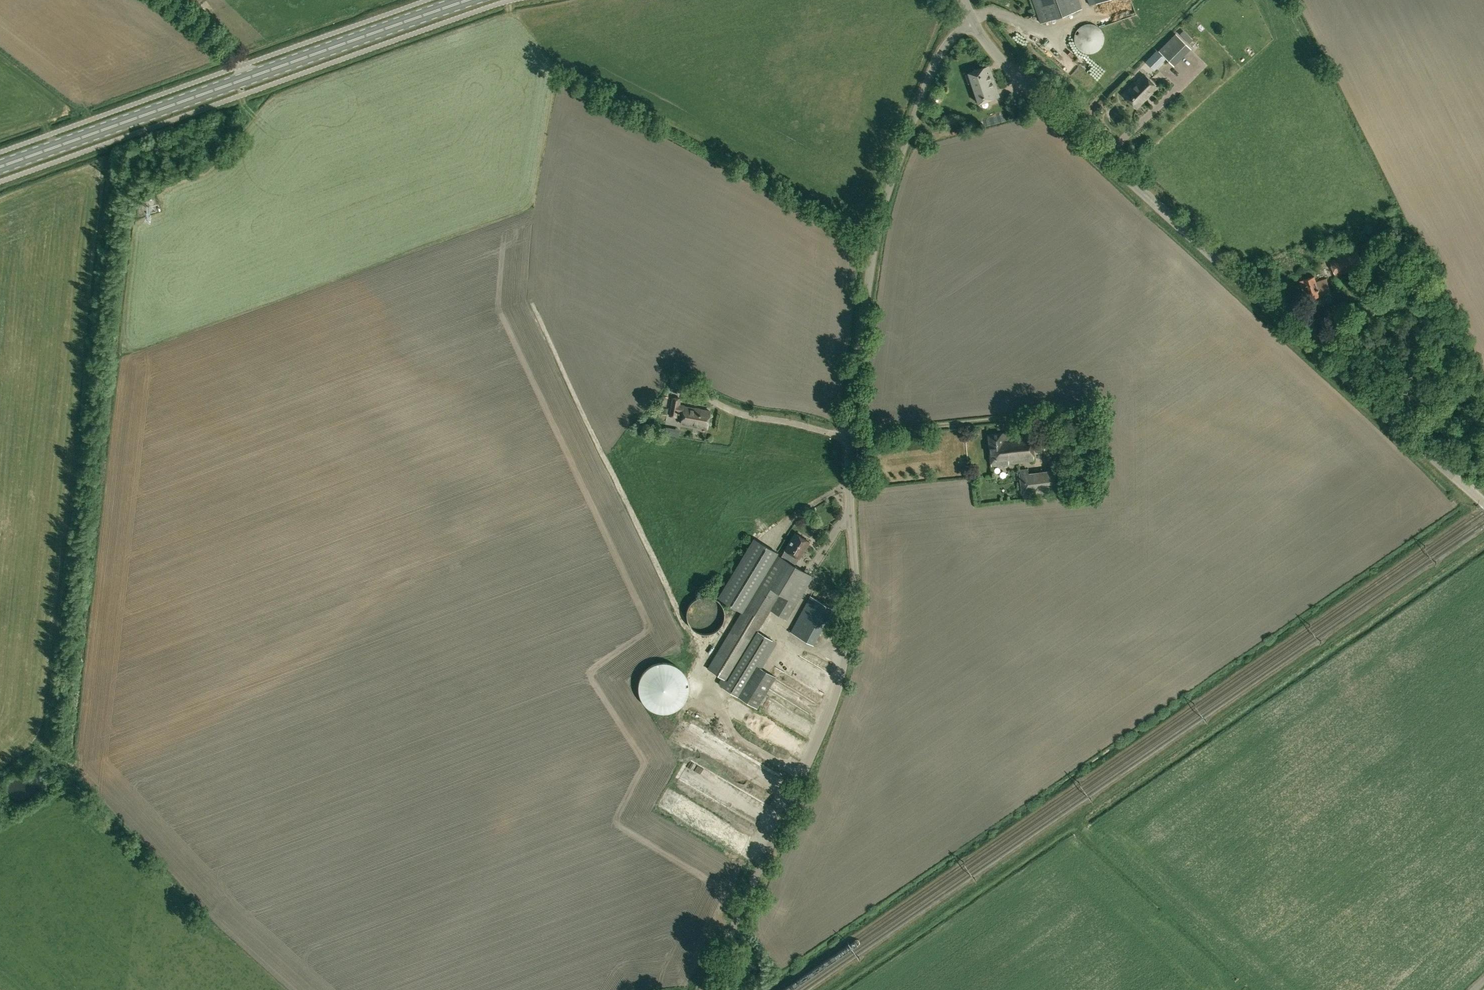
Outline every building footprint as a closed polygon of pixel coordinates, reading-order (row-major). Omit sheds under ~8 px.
[(1042,23),(1082,9),(1079,0),(1034,0),(1042,23)] [(1075,34),(1074,38),(1074,43),(1077,48),(1080,51),(1085,53),(1090,54),(1095,52),(1099,49),(1102,45),(1104,41),(1104,36),(1102,31),(1099,27),(1095,25),(1090,23),(1085,24),(1080,26),(1077,29),(1075,34)] [(1159,50),(1173,65),(1191,48),(1176,33),(1159,50)] [(1157,52),(1148,61),(1155,68),(1164,59),(1157,52)] [(1090,66),(1101,76),(1107,70),(1096,60),(1090,66)] [(998,97),(988,66),(968,72),(979,103),(998,97)] [(1124,94),(1136,107),(1157,87),(1144,74),(1124,94)] [(1343,271),(1362,264),(1358,252),(1339,259),(1343,271)] [(1312,298),(1313,301),(1321,298),(1320,295),(1331,291),(1327,279),(1317,282),(1315,276),(1300,281),(1304,295),(1308,294),(1310,299),(1312,298)] [(683,414),(681,423),(707,428),(710,411),(679,405),(680,398),(673,397),(669,416),(677,417),(677,413),(683,414)] [(1031,433),(1009,436),(1008,434),(1001,434),(988,435),(992,466),(1034,461),(1031,433)] [(1029,475),(1028,469),(1019,470),(1023,497),(1062,491),(1059,471),(1029,475)] [(780,557),(776,554),(777,553),(754,538),(718,597),(742,611),(707,668),(727,680),(770,609),(786,619),(812,576),(794,565),(798,558),(799,558),(809,541),(795,533),(784,549),(785,550),(780,557)] [(724,619),(725,614),(724,610),(723,606),(721,603),(717,599),(712,596),(707,595),(701,596),(696,597),(692,601),(689,605),(687,610),(686,616),(688,621),(690,626),(694,630),(699,632),(706,634),(709,633),(715,631),(719,628),(722,624),(724,619)] [(813,644),(814,642),(833,608),(811,596),(791,632),(813,644)] [(669,663),(663,662),(657,663),(651,665),(646,668),(642,673),(639,678),(638,684),(638,690),(639,696),(642,702),(646,706),(651,710),(657,712),(663,713),(669,712),(675,710),(680,706),(684,702),(687,696),(688,690),(688,684),(687,678),(684,673),(680,668),(675,665),(669,663)]
